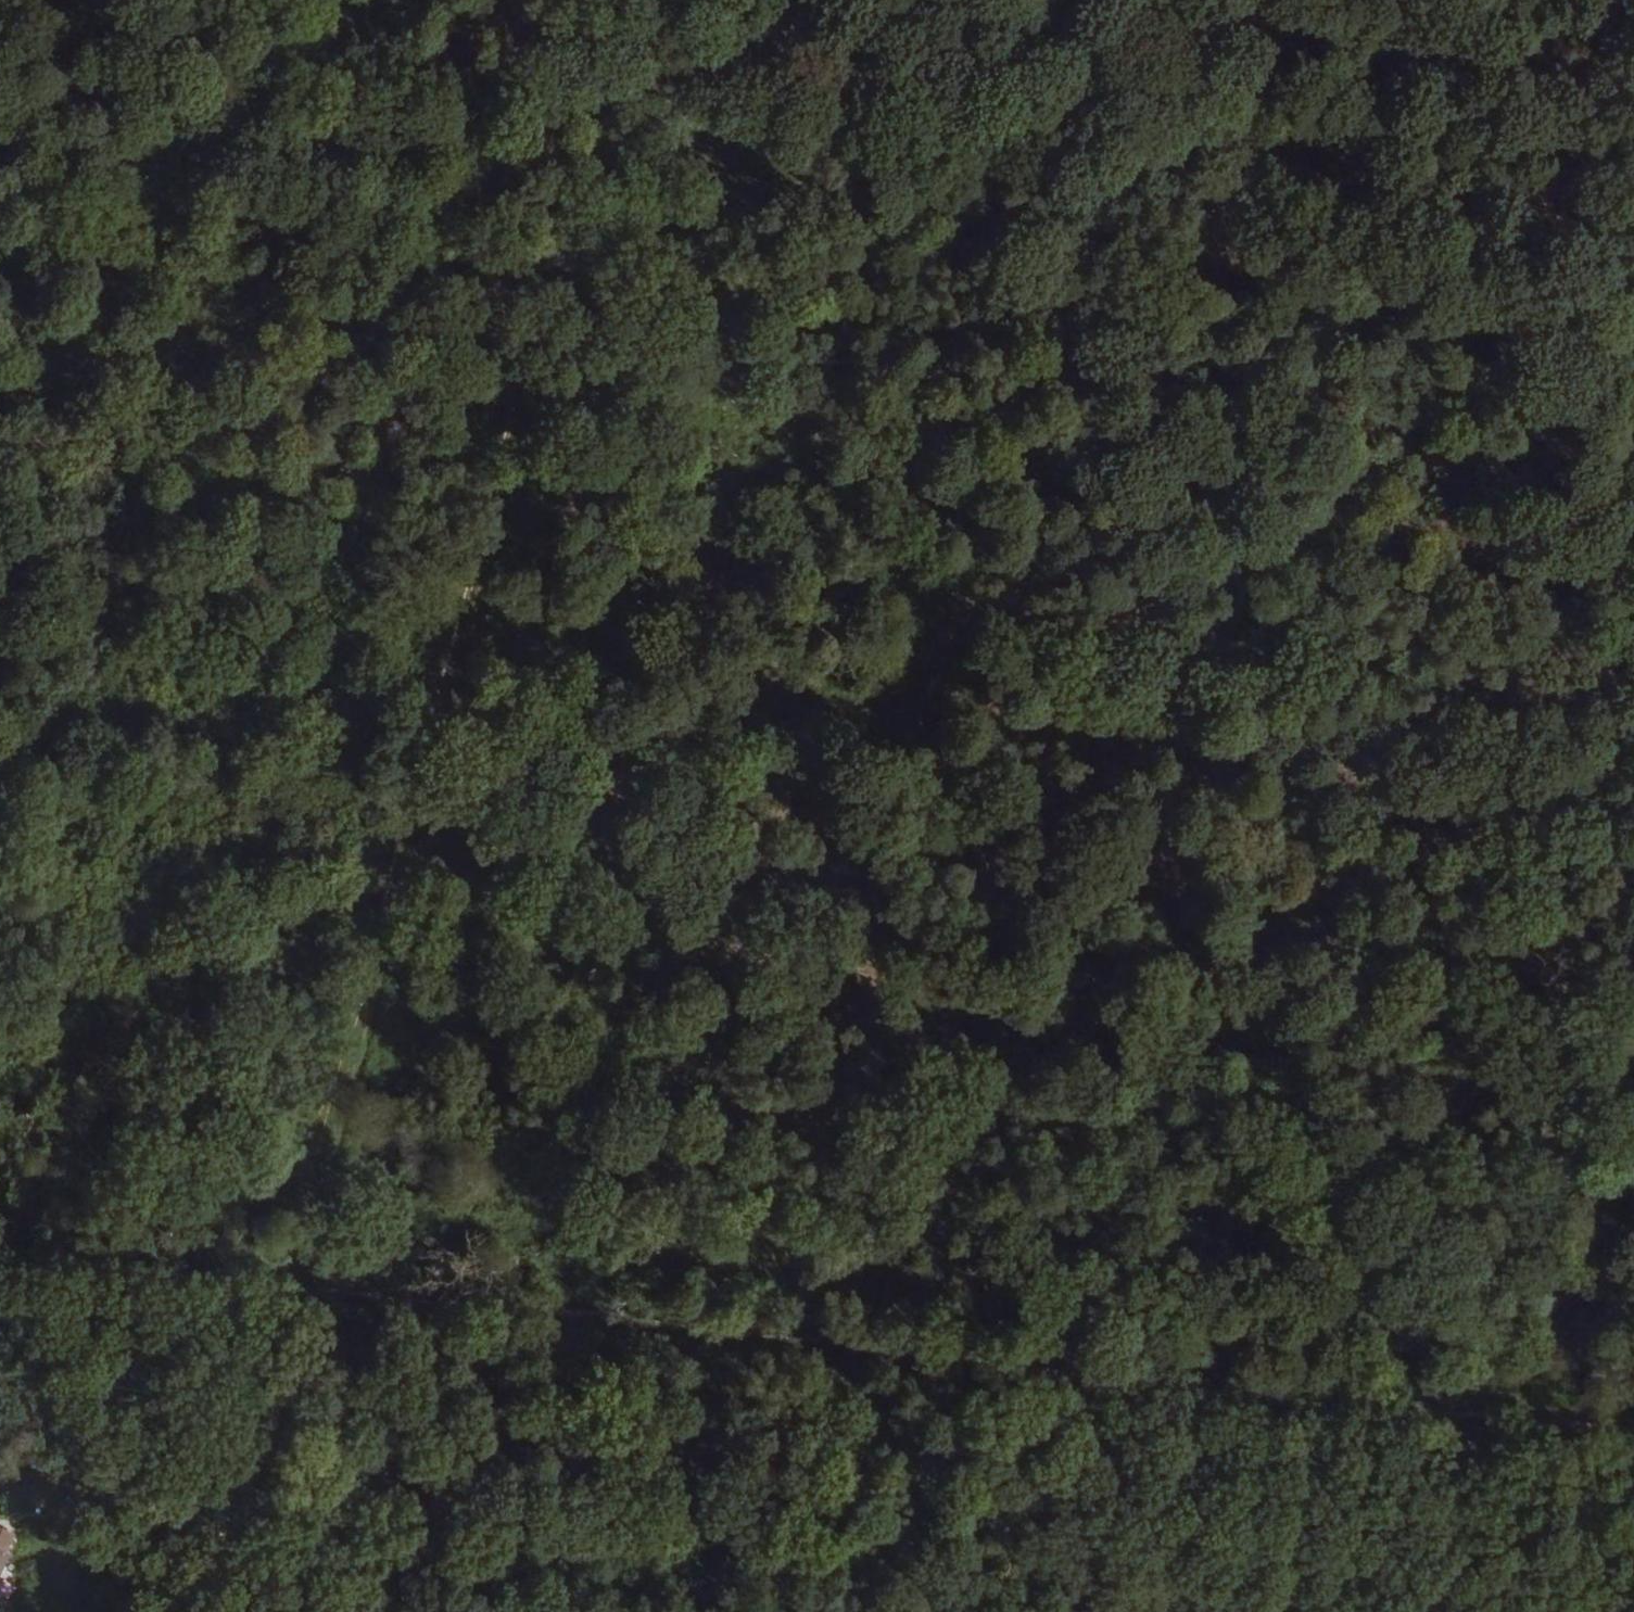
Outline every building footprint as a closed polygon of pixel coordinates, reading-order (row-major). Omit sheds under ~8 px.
[(11,1534),(0,1529),(0,1560),(11,1534)]
